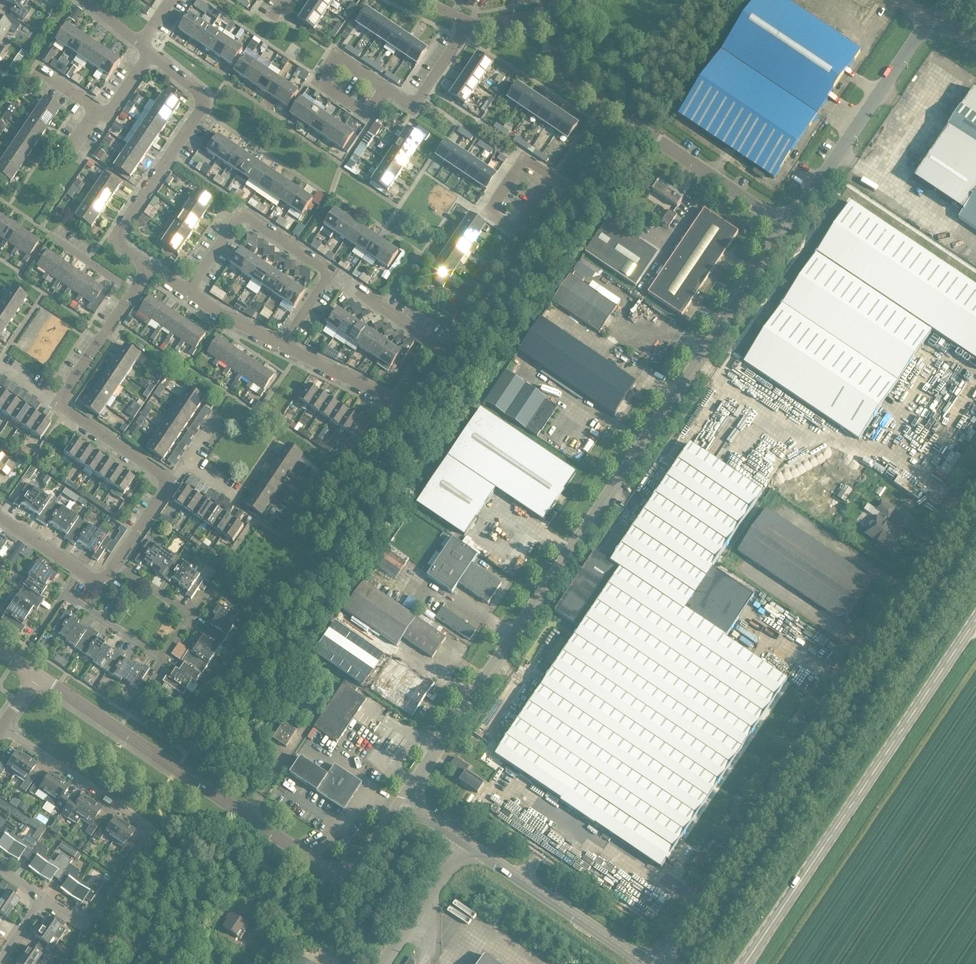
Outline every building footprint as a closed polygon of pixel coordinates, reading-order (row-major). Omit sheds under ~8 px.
[(27,0),(4,0),(15,7),(12,12),(10,10),(10,11),(22,19),(27,11),(22,8),(27,0)] [(247,8),(249,4),(243,0),(242,0),(240,4),(247,8)] [(327,9),(313,0),(311,0),(305,9),(320,19),(327,9)] [(327,9),(333,0),(313,0),(327,9)] [(678,115),(773,179),(859,52),(782,0),(755,0),(678,115)] [(351,11),(355,5),(351,2),(347,9),(351,11)] [(343,13),(345,5),(340,3),(337,11),(343,13)] [(200,9),(207,14),(210,8),(203,4),(200,9)] [(320,19),(305,9),(298,19),(313,29),(320,19)] [(342,15),(346,18),(351,11),(347,9),(342,15)] [(366,31),(376,16),(366,9),(356,24),(366,31)] [(189,37),(199,21),(189,14),(178,30),(189,37)] [(216,20),(214,22),(218,25),(220,22),(226,26),(229,22),(219,15),(216,20)] [(376,37),(386,23),(376,16),(366,31),(376,37)] [(3,37),(8,29),(13,33),(18,25),(6,17),(5,17),(7,18),(4,23),(0,20),(0,36),(3,37)] [(199,44),(210,28),(199,21),(189,37),(199,44)] [(229,33),(234,25),(230,22),(224,30),(229,33)] [(338,22),(333,28),(338,31),(342,24),(338,22)] [(41,27),(34,23),(31,28),(38,32),(41,27)] [(386,44),(396,29),(386,23),(376,37),(386,44)] [(66,48),(77,32),(66,25),(55,41),(66,48)] [(345,41),(353,28),(347,25),(339,37),(345,41)] [(220,35),(210,28),(199,44),(210,51),(220,35)] [(338,31),(333,28),(329,35),(333,38),(338,31)] [(406,36),(396,29),(386,44),(396,50),(406,36)] [(76,55),(87,39),(77,32),(66,48),(76,55)] [(231,42),(220,35),(210,51),(220,58),(231,42)] [(406,36),(396,50),(405,57),(415,42),(406,36)] [(252,52),(259,41),(253,37),(246,48),(252,52)] [(87,62),(98,46),(87,39),(76,55),(87,62)] [(231,42),(220,58),(231,65),(242,49),(231,42)] [(415,42),(405,57),(416,64),(426,49),(415,42)] [(347,45),(344,49),(351,53),(353,49),(347,45)] [(108,53),(98,46),(87,62),(97,69),(108,53)] [(41,59),(46,63),(54,52),(48,48),(41,59)] [(351,53),(357,58),(360,54),(353,49),(351,53)] [(108,77),(119,61),(108,53),(97,69),(103,73),(100,78),(105,82),(108,77)] [(469,64),(484,74),(488,77),(491,72),(487,69),(491,64),(476,54),(469,64)] [(244,79),(255,63),(244,56),(233,72),(244,79)] [(366,58),(364,62),(370,67),(373,63),(366,58)] [(53,68),(64,75),(68,69),(57,62),(53,68)] [(255,86),(266,71),(255,63),(244,79),(255,86)] [(370,67),(377,71),(380,67),(373,63),(370,67)] [(463,74),(477,84),(484,74),(469,64),(463,74)] [(70,65),(68,69),(64,75),(69,78),(75,68),(70,65)] [(294,73),(304,80),(308,74),(298,67),(294,73)] [(265,94),(276,78),(266,71),(255,86),(265,94)] [(386,72),(384,75),(390,80),(393,76),(386,72)] [(456,84),(471,94),(477,84),(463,74),(456,84)] [(390,80),(397,84),(400,80),(393,76),(390,80)] [(502,86),(506,80),(502,77),(497,83),(502,86)] [(265,94),(276,101),(286,85),(276,78),(265,94)] [(286,108),(297,92),(290,88),(292,85),(288,82),(286,85),(276,101),(286,108)] [(493,90),(497,93),(502,86),(497,83),(493,90)] [(464,104),(471,94),(456,84),(449,94),(464,104)] [(517,105),(527,91),(517,84),(504,102),(509,106),(511,102),(517,105)] [(168,96),(171,99),(177,91),(173,88),(168,96)] [(961,212),(957,218),(975,231),(975,91),(972,89),(912,179),(961,212)] [(537,97),(527,91),(517,105),(527,112),(537,97)] [(134,93),(130,100),(135,104),(139,97),(134,93)] [(168,96),(163,93),(156,104),(172,115),(179,104),(171,99),(168,96)] [(903,109),(904,106),(903,106),(906,100),(896,95),(892,103),(903,109)] [(484,103),(488,106),(493,99),(489,97),(484,103)] [(537,97),(527,112),(537,119),(547,104),(537,97)] [(43,98),(35,109),(51,120),(59,109),(43,98)] [(300,99),(289,115),(300,122),(311,106),(300,99)] [(129,101),(124,108),(129,112),(134,105),(129,101)] [(488,106),(484,103),(480,110),(484,113),(488,106)] [(172,115),(156,104),(149,114),(165,125),(172,115)] [(547,104),(537,119),(547,125),(557,111),(547,104)] [(5,111),(11,115),(16,118),(20,112),(9,105),(5,111)] [(311,106),(300,122),(310,129),(321,113),(311,106)] [(51,120),(35,109),(28,119),(44,130),(51,120)] [(127,115),(122,111),(118,117),(124,121),(128,116),(127,115)] [(557,111),(547,125),(556,132),(566,117),(557,111)] [(867,116),(884,125),(886,121),(869,112),(867,116)] [(321,113),(310,129),(321,136),(331,120),(321,113)] [(165,125),(149,114),(142,125),(158,136),(165,125)] [(566,117),(556,132),(567,139),(576,124),(566,117)] [(867,118),(863,124),(879,136),(883,130),(867,118)] [(44,130),(28,119),(21,130),(37,140),(44,130)] [(331,120),(321,136),(331,143),(342,127),(331,120)] [(110,128),(116,132),(121,126),(114,122),(110,128)] [(367,133),(373,137),(380,126),(374,122),(367,133)] [(541,122),(539,126),(547,132),(550,128),(541,122)] [(499,132),(502,128),(495,123),(492,127),(499,132)] [(505,124),(502,128),(508,132),(511,128),(505,124)] [(135,135),(151,146),(158,136),(142,125),(135,135)] [(399,139),(415,150),(422,139),(424,141),(429,134),(417,126),(413,133),(406,128),(399,139)] [(353,134),(342,127),(331,143),(342,150),(343,149),(353,134)] [(466,132),(459,128),(457,132),(463,136),(466,132)] [(502,128),(499,132),(506,136),(508,132),(502,128)] [(802,142),(807,146),(817,132),(812,129),(802,142)] [(14,140),(30,151),(37,140),(21,130),(14,140)] [(470,141),(473,136),(466,132),(463,136),(470,141)] [(360,143),(366,147),(373,137),(367,133),(360,143)] [(856,133),(853,137),(872,150),(875,146),(856,133)] [(105,135),(101,141),(107,146),(112,140),(105,135)] [(151,146),(135,135),(128,146),(144,156),(151,146)] [(206,152),(217,159),(227,143),(217,136),(206,152)] [(512,140),(519,145),(521,141),(515,136),(512,140)] [(399,139),(392,150),(408,160),(415,150),(399,139)] [(30,151),(14,140),(7,150),(23,161),(30,151)] [(445,141),(435,156),(445,163),(455,148),(445,141)] [(486,145),(479,141),(476,145),(483,149),(486,145)] [(521,141),(519,145),(530,152),(532,148),(521,141)] [(227,143),(217,159),(227,166),(238,150),(227,143)] [(360,143),(353,154),(359,158),(366,147),(360,143)] [(490,154),(492,150),(486,145),(483,149),(490,154)] [(144,156),(128,146),(121,156),(137,167),(144,156)] [(97,148),(91,156),(98,161),(104,153),(97,148)] [(455,148),(445,163),(455,169),(465,154),(455,148)] [(539,158),(541,154),(532,148),(530,152),(539,158)] [(811,165),(820,156),(811,148),(802,157),(811,165)] [(23,161),(7,150),(0,161),(16,172),(23,161)] [(238,150),(227,166),(238,173),(248,157),(238,150)] [(408,160),(392,150),(385,160),(401,171),(408,160)] [(352,169),(359,158),(353,154),(343,168),(349,172),(352,169)] [(465,154),(455,169),(465,176),(475,161),(465,154)] [(539,158),(545,162),(548,158),(541,154),(539,158)] [(496,159),(503,163),(506,159),(499,155),(496,159)] [(121,156),(111,170),(127,181),(137,167),(121,156)] [(234,179),(244,186),(248,180),(259,165),(248,157),(238,173),(234,179)] [(94,164),(89,160),(84,166),(90,170),(94,164)] [(401,171),(385,160),(378,171),(394,181),(401,171)] [(0,161),(0,176),(9,182),(16,172),(0,161)] [(475,161),(465,176),(475,182),(485,168),(475,161)] [(204,163),(202,165),(198,171),(205,176),(211,168),(204,163)] [(628,172),(634,176),(640,167),(635,163),(628,172)] [(259,165),(248,180),(259,187),(269,172),(259,165)] [(485,168),(475,182),(485,189),(495,175),(485,168)] [(751,172),(762,179),(765,175),(755,168),(751,172)] [(394,181),(378,171),(371,181),(386,192),(394,181)] [(269,172),(259,187),(269,194),(280,179),(269,172)] [(96,185),(112,196),(119,185),(104,175),(96,185)] [(72,184),(80,190),(84,185),(75,179),(72,184)] [(280,179),(269,194),(280,201),(290,186),(280,179)] [(651,190),(676,207),(683,196),(659,179),(651,190)] [(763,189),(782,185),(780,179),(762,183),(763,189)] [(81,190),(80,190),(72,184),(65,195),(70,198),(74,193),(77,195),(81,190)] [(96,185),(89,196),(105,207),(112,196),(96,185)] [(290,209),(301,193),(290,186),(280,201),(290,209)] [(205,212),(212,202),(196,191),(189,202),(205,212)] [(287,213),(298,219),(300,215),(301,216),(311,200),(301,193),(290,209),(287,213)] [(243,195),(240,200),(248,204),(250,199),(243,195)] [(105,207),(89,196),(82,206),(98,217),(105,207)] [(148,205),(152,208),(158,199),(154,197),(148,205)] [(205,212),(189,202),(182,212),(198,223),(205,212)] [(849,203),(743,362),(858,439),(931,330),(975,360),(975,288),(849,203)] [(152,208),(148,205),(143,213),(151,219),(156,210),(152,208)] [(98,217),(82,206),(75,217),(91,228),(98,217)] [(894,206),(891,210),(904,220),(907,216),(894,206)] [(334,233),(344,217),(334,210),(323,226),(334,233)] [(703,210),(647,293),(681,316),(737,233),(703,210)] [(668,226),(676,215),(668,210),(661,221),(668,226)] [(198,223),(182,212),(175,223),(191,233),(198,223)] [(461,219),(458,223),(477,236),(481,230),(485,233),(489,228),(469,214),(464,221),(461,219)] [(140,226),(146,218),(141,215),(136,223),(140,226)] [(344,240),(355,224),(344,217),(334,233),(344,240)] [(16,225),(4,218),(0,224),(0,238),(3,240),(0,244),(0,246),(3,247),(6,242),(7,242),(5,241),(16,225)] [(607,219),(584,253),(635,286),(657,253),(607,219)] [(191,233),(175,223),(168,233),(184,244),(191,233)] [(473,242),(477,236),(458,223),(455,227),(458,229),(454,236),(475,250),(478,246),(473,242)] [(355,247),(365,231),(355,224),(344,240),(355,247)] [(16,248),(27,233),(16,225),(5,241),(7,242),(6,242),(14,247),(10,253),(14,255),(17,249),(18,249),(16,248)] [(365,254),(376,238),(365,231),(355,247),(365,254)] [(38,240),(27,233),(16,248),(18,249),(17,249),(25,255),(16,268),(21,271),(36,250),(32,248),(38,240)] [(184,244),(168,233),(161,244),(177,255),(184,244)] [(251,257),(256,249),(257,236),(253,233),(247,233),(246,245),(251,248),(247,254),(251,257)] [(472,254),(475,250),(454,236),(450,242),(446,240),(444,244),(463,257),(467,251),(472,254)] [(376,261),(386,245),(376,238),(365,254),(376,261)] [(499,250),(501,246),(496,242),(493,247),(499,250)] [(444,250),(440,257),(456,267),(463,257),(444,244),(441,248),(444,250)] [(397,253),(386,245),(376,261),(387,269),(397,253)] [(490,251),(496,255),(499,250),(493,247),(490,251)] [(31,263),(35,266),(46,250),(41,248),(31,263)] [(229,265),(240,272),(251,257),(247,254),(240,249),(229,265)] [(35,266),(45,272),(41,278),(44,280),(48,275),(48,274),(47,273),(57,258),(46,250),(35,266)] [(387,271),(393,275),(406,256),(400,253),(387,271)] [(251,257),(240,272),(251,279),(262,264),(251,257)] [(461,271),(456,267),(440,257),(436,263),(432,261),(430,265),(449,278),(453,271),(458,275),(461,271)] [(48,275),(56,280),(52,286),(56,288),(59,282),(58,281),(68,266),(57,258),(47,273),(48,274),(48,275)] [(484,271),(487,267),(481,263),(478,267),(484,271)] [(262,264),(251,279),(262,287),(272,271),(262,264)] [(449,278),(430,265),(427,269),(430,271),(426,278),(441,288),(449,278)] [(59,282),(67,287),(63,293),(67,295),(70,290),(71,289),(69,288),(79,273),(68,266),(58,281),(59,282)] [(482,276),(484,271),(478,267),(476,272),(482,276)] [(305,268),(299,268),(298,277),(304,277),(304,283),(308,284),(309,271),(305,268)] [(272,271),(262,287),(272,293),(283,278),(272,271)] [(70,290),(78,295),(74,301),(78,303),(82,297),(80,296),(90,281),(79,273),(69,288),(71,289),(70,290)] [(616,306),(569,275),(551,301),(598,333),(616,306)] [(282,300),(293,285),(283,278),(272,293),(282,300)] [(89,302),(85,308),(89,310),(90,309),(94,312),(100,304),(94,300),(102,288),(90,281),(80,296),(82,297),(89,302)] [(470,292),(473,288),(467,284),(464,288),(470,292)] [(293,285),(282,300),(279,306),(289,313),(304,292),(293,285)] [(2,298),(18,308),(24,298),(9,288),(2,298)] [(461,293),(467,297),(470,292),(464,288),(461,293)] [(314,293),(311,300),(318,304),(322,297),(314,293)] [(147,325),(151,320),(151,319),(150,319),(160,303),(149,296),(138,311),(148,317),(144,323),(147,325)] [(0,301),(0,311),(11,318),(18,308),(2,298),(0,301)] [(247,307),(238,300),(233,307),(242,314),(247,307)] [(68,306),(73,310),(77,304),(72,301),(68,306)] [(160,303),(150,319),(151,319),(151,320),(159,325),(155,330),(158,333),(162,327),(161,326),(171,311),(160,303)] [(260,308),(253,304),(249,310),(256,314),(260,308)] [(446,304),(441,311),(453,319),(458,312),(446,304)] [(256,314),(249,310),(247,308),(244,313),(254,319),(257,314),(256,314)] [(318,324),(324,328),(326,325),(337,332),(347,317),(337,309),(333,315),(327,310),(318,324)] [(360,314),(362,318),(370,314),(368,310),(360,314)] [(0,311),(0,325),(4,328),(11,318),(0,311)] [(171,311),(161,326),(162,327),(170,332),(166,338),(169,340),(173,335),(173,334),(172,334),(182,318),(171,311)] [(267,321),(259,316),(257,318),(265,324),(267,321)] [(347,339),(358,324),(347,317),(337,332),(347,339)] [(370,321),(372,325),(380,321),(378,317),(370,321)] [(182,318),(172,334),(173,334),(173,335),(181,340),(177,345),(180,348),(184,342),(183,341),(193,326),(182,318)] [(271,327),(271,326),(275,321),(271,318),(267,324),(271,327)] [(613,416),(635,383),(540,318),(517,351),(613,416)] [(275,321),(271,326),(277,330),(281,324),(275,321)] [(347,339),(358,346),(368,331),(358,324),(347,339)] [(381,328),(383,332),(391,328),(389,324),(381,328)] [(184,342),(191,347),(188,353),(192,355),(195,349),(194,349),(205,334),(193,326),(183,341),(184,342)] [(158,333),(155,330),(149,338),(153,341),(158,333)] [(368,331),(358,346),(368,354),(379,338),(368,331)] [(391,335),(393,339),(401,335),(399,331),(391,335)] [(218,360),(228,345),(217,337),(206,353),(215,359),(212,364),(215,366),(219,361),(218,360)] [(379,338),(368,354),(379,361),(389,345),(379,338)] [(389,345),(379,361),(376,364),(386,371),(397,357),(401,360),(414,343),(413,342),(413,343),(410,338),(402,342),(403,345),(395,349),(389,345)] [(935,341),(926,349),(933,356),(942,348),(935,341)] [(137,342),(135,346),(141,351),(144,347),(137,342)] [(219,361),(226,366),(223,372),(226,374),(230,368),(229,367),(239,352),(228,345),(218,360),(219,361)] [(117,356),(132,366),(139,356),(124,346),(117,356)] [(338,354),(331,350),(327,356),(334,359),(338,354)] [(239,352),(229,367),(230,368),(238,373),(234,379),(237,381),(241,376),(240,375),(251,359),(239,352)] [(962,371),(968,360),(957,355),(951,365),(962,371)] [(110,366),(126,376),(132,366),(117,356),(110,366)] [(251,359),(240,375),(241,376),(249,381),(245,387),(249,389),(252,383),(251,382),(262,367),(251,359)] [(738,375),(742,377),(744,373),(723,361),(718,369),(736,379),(738,375)] [(103,376),(119,386),(126,376),(110,366),(103,376)] [(252,383),(260,388),(256,394),(260,396),(264,390),(263,390),(273,375),(262,367),(251,382),(252,383)] [(159,370),(155,376),(160,379),(163,373),(159,370)] [(504,371),(484,401),(536,436),(556,406),(551,403),(550,404),(545,400),(546,398),(504,371)] [(97,386),(112,396),(116,399),(122,389),(119,386),(103,376),(97,386)] [(5,381),(1,387),(6,390),(9,384),(5,381)] [(150,393),(154,387),(150,384),(146,390),(150,393)] [(298,400),(308,407),(319,391),(309,385),(298,400)] [(942,411),(954,387),(949,385),(937,408),(942,411)] [(106,406),(112,396),(97,386),(90,396),(106,406)] [(181,399),(196,409),(203,399),(188,389),(181,399)] [(957,389),(949,404),(955,407),(962,392),(957,389)] [(146,390),(142,395),(146,398),(150,393),(146,390)] [(9,397),(0,391),(0,411),(9,397)] [(319,391),(308,407),(318,414),(329,398),(319,391)] [(25,395),(21,400),(26,403),(29,398),(25,395)] [(106,406),(90,396),(83,406),(99,416),(106,406)] [(0,411),(0,414),(8,420),(19,404),(9,397),(0,411)] [(765,401),(812,430),(814,426),(831,437),(834,432),(816,421),(813,425),(767,397),(765,401)] [(328,421),(339,405),(329,398),(318,414),(328,421)] [(135,404),(136,404),(140,407),(144,403),(139,399),(135,404)] [(181,399),(174,409),(190,419),(196,409),(181,399)] [(260,405),(253,401),(250,405),(257,410),(259,406),(260,405)] [(207,402),(204,406),(209,410),(212,406),(207,402)] [(19,404),(8,420),(18,426),(29,411),(19,404)] [(137,413),(140,407),(136,404),(132,410),(137,413)] [(146,405),(141,413),(146,417),(152,409),(146,405)] [(338,427),(349,412),(339,405),(328,421),(338,427)] [(909,434),(901,446),(906,450),(921,427),(916,424),(925,411),(919,407),(904,431),(909,434)] [(46,417),(49,411),(45,408),(41,414),(46,417)] [(190,419),(174,409),(167,419),(183,429),(190,419)] [(479,409),(415,503),(464,536),(495,489),(542,521),(575,473),(479,409)] [(132,410),(129,415),(133,418),(137,413),(132,410)] [(29,411),(18,426),(28,433),(39,417),(29,411)] [(200,412),(197,416),(203,420),(206,416),(200,412)] [(359,418),(349,412),(338,427),(348,434),(359,418)] [(938,430),(947,417),(943,414),(933,426),(938,430)] [(49,424),(39,417),(28,433),(38,440),(49,424)] [(764,459),(778,435),(748,417),(735,440),(746,446),(745,447),(764,459)] [(357,440),(353,447),(358,451),(363,444),(358,441),(369,425),(359,418),(348,434),(357,440)] [(161,429),(176,439),(183,429),(167,419),(161,429)] [(286,419),(283,423),(289,427),(292,422),(286,419)] [(193,422),(190,426),(196,430),(199,426),(193,422)] [(123,424),(119,430),(123,433),(127,427),(123,424)] [(943,426),(941,430),(961,441),(963,438),(943,426)] [(176,439),(161,429),(154,439),(170,449),(176,439)] [(797,442),(799,438),(784,429),(782,433),(797,442)] [(186,432),(184,436),(189,440),(192,436),(186,432)] [(779,438),(767,457),(776,463),(788,444),(779,438)] [(72,461),(82,446),(72,439),(62,454),(72,461)] [(170,449),(154,439),(147,449),(163,460),(170,449)] [(323,449),(326,445),(320,441),(317,446),(323,449)] [(561,441),(558,450),(564,452),(564,453),(570,455),(573,445),(561,441)] [(561,800),(560,801),(593,824),(595,822),(614,835),(625,818),(649,835),(637,852),(660,868),(665,860),(670,864),(672,863),(674,861),(673,859),(672,858),(673,857),(672,853),(671,852),(786,681),(724,639),(753,596),(710,568),(761,493),(688,444),(609,562),(593,552),(553,611),(578,628),(493,755),(561,800)] [(299,463),(297,462),(302,455),(286,445),(279,455),(295,465),(297,467),(302,471),(305,466),(299,463)] [(326,445),(323,449),(329,453),(332,449),(326,445)] [(921,460),(939,471),(945,462),(949,464),(956,454),(941,445),(938,450),(931,445),(921,460)] [(92,452),(82,446),(72,461),(82,468),(92,452)] [(54,449),(49,455),(54,458),(58,452),(54,449)] [(92,452),(82,468),(92,475),(102,459),(92,452)] [(295,465),(279,455),(272,465),(288,475),(290,477),(296,481),(299,476),(293,473),(292,473),(290,472),(295,465)] [(340,455),(337,459),(343,463),(346,459),(340,455)] [(0,457),(0,471),(7,476),(14,466),(0,457)] [(102,459),(92,475),(102,481),(112,466),(102,459)] [(288,475),(272,465),(266,475),(281,485),(283,486),(283,487),(293,494),(296,490),(292,487),(296,481),(290,477),(288,475)] [(122,472),(112,466),(102,481),(112,488),(122,472)] [(51,476),(56,479),(60,475),(54,471),(51,476)] [(122,472),(112,488),(122,495),(133,479),(122,472)] [(46,484),(50,478),(42,474),(39,479),(46,484)] [(281,485),(266,475),(259,485),(275,495),(276,496),(276,497),(282,501),(285,496),(279,492),(279,493),(277,492),(281,485)] [(182,508),(192,493),(187,489),(193,479),(189,477),(182,486),(172,501),(173,502),(170,506),(178,511),(181,507),(182,508)] [(69,487),(71,483),(66,479),(63,484),(69,487)] [(51,490),(60,497),(65,490),(57,483),(51,490)] [(71,483),(69,487),(74,491),(77,487),(71,483)] [(192,515),(202,499),(197,495),(203,486),(199,483),(192,493),(182,508),(192,515)] [(19,504),(28,510),(39,494),(25,484),(12,504),(17,508),(19,504)] [(275,495),(259,485),(252,495),(268,505),(270,506),(270,507),(276,511),(279,506),(273,502),(272,503),(270,502),(275,495)] [(209,490),(202,499),(192,515),(202,522),(212,506),(207,502),(213,493),(209,490)] [(86,493),(83,497),(89,501),(91,497),(86,493)] [(39,494),(28,510),(37,516),(34,520),(40,523),(53,503),(39,494)] [(268,505),(252,495),(245,505),(249,507),(246,511),(260,520),(263,517),(269,521),(272,516),(266,512),(265,513),(264,512),(268,505)] [(91,497),(89,501),(94,505),(97,500),(91,497)] [(212,506),(202,522),(212,528),(222,513),(217,509),(223,500),(219,497),(212,506)] [(865,533),(890,551),(901,534),(882,522),(886,517),(887,518),(893,509),(880,501),(875,509),(879,512),(876,517),(865,533)] [(53,503),(40,523),(45,527),(47,523),(56,529),(67,512),(53,503)] [(222,513),(212,528),(222,535),(232,520),(232,519),(227,516),(233,507),(229,504),(222,513)] [(282,514),(285,509),(280,505),(276,511),(282,514)] [(117,520),(122,523),(129,512),(124,509),(117,520)] [(237,522),(243,513),(239,510),(232,519),(232,520),(222,535),(232,542),(243,526),(237,522)] [(842,623),(870,580),(765,510),(737,552),(842,623)] [(62,538),(67,542),(81,522),(67,512),(56,529),(65,535),(62,538)] [(161,515),(158,519),(165,524),(168,519),(167,519),(161,515)] [(84,548),(95,531),(81,522),(67,542),(73,546),(75,542),(84,548)] [(284,525),(281,523),(276,531),(279,533),(284,525)] [(118,525),(115,530),(122,535),(126,530),(118,525)] [(95,531),(84,548),(93,554),(90,557),(96,561),(106,546),(112,550),(118,542),(114,539),(112,542),(95,531)] [(192,537),(189,541),(198,547),(201,543),(192,537)] [(457,584),(487,604),(501,584),(471,564),(477,555),(452,539),(426,576),(451,593),(457,584)] [(151,567),(152,565),(161,550),(147,540),(134,561),(139,565),(142,561),(151,567)] [(13,551),(18,554),(24,546),(19,542),(13,551)] [(187,543),(183,549),(187,552),(191,546),(187,543)] [(212,549),(208,547),(207,547),(202,543),(199,547),(209,554),(212,549)] [(388,545),(386,549),(383,553),(380,557),(377,561),(374,566),(394,579),(397,575),(400,571),(403,567),(406,562),(408,558),(388,545)] [(152,565),(160,571),(158,575),(163,578),(177,558),(162,548),(161,550),(152,565)] [(217,559),(221,562),(226,556),(221,553),(217,559)] [(177,558),(163,578),(168,582),(171,578),(179,584),(190,569),(191,567),(177,558)] [(43,587),(49,578),(53,581),(57,575),(36,561),(26,575),(28,577),(43,587)] [(179,584),(178,585),(187,591),(185,595),(190,599),(204,578),(190,569),(179,584)] [(19,591),(39,605),(43,599),(39,597),(45,588),(43,587),(28,577),(19,591)] [(431,658),(445,638),(415,618),(362,582),(343,610),(396,646),(401,638),(431,658)] [(9,604),(26,616),(32,607),(36,610),(39,605),(19,591),(9,604)] [(229,625),(230,625),(239,611),(218,597),(215,602),(218,605),(212,614),(215,616),(216,616),(229,625)] [(26,616),(9,604),(0,618),(0,619),(20,633),(24,627),(20,625),(26,616)] [(468,640),(475,630),(442,607),(435,618),(468,640)] [(51,631),(65,640),(76,625),(77,624),(68,618),(70,614),(65,611),(51,631)] [(203,627),(223,641),(233,627),(230,625),(229,625),(216,616),(215,616),(210,625),(206,622),(203,627)] [(333,623),(312,655),(395,710),(406,695),(408,696),(412,691),(410,689),(416,679),(333,623)] [(65,640),(64,642),(78,652),(92,631),(87,628),(84,631),(76,625),(65,640)] [(223,641),(203,627),(199,633),(203,635),(197,644),(214,655),(223,641)] [(368,628),(366,632),(376,639),(379,635),(368,628)] [(92,631),(78,652),(92,661),(102,646),(104,644),(95,638),(97,635),(92,631)] [(43,644),(39,650),(45,655),(49,649),(43,644)] [(214,655),(197,644),(191,653),(188,650),(184,655),(204,669),(214,655)] [(92,661),(91,662),(105,672),(119,652),(113,648),(111,652),(102,646),(92,661)] [(119,652),(105,672),(119,682),(121,680),(120,680),(130,665),(130,664),(122,659),(124,655),(119,652)] [(52,660),(57,663),(60,658),(56,655),(52,660)] [(204,669),(184,655),(181,660),(184,663),(178,671),(178,672),(192,681),(191,681),(195,683),(204,669)] [(130,664),(130,665),(120,680),(121,680),(134,689),(136,688),(139,690),(144,683),(140,681),(148,669),(143,665),(140,669),(131,663),(130,664)] [(178,672),(178,671),(175,669),(169,678),(166,676),(162,681),(182,695),(191,681),(192,681),(178,672)] [(357,704),(361,698),(364,701),(365,700),(342,685),(313,727),(336,743),(361,707),(357,704)] [(293,705),(304,713),(308,707),(296,700),(293,705)] [(296,731),(283,722),(272,738),(285,747),(296,731)] [(25,757),(16,751),(10,760),(8,760),(3,757),(0,762),(0,775),(4,768),(14,774),(25,757)] [(35,764),(25,757),(14,774),(23,781),(19,788),(24,792),(34,778),(29,775),(29,773),(35,764)] [(316,793),(327,776),(299,758),(288,774),(316,793)] [(469,767),(455,758),(450,765),(463,774),(458,781),(477,793),(483,784),(465,772),(469,767)] [(334,766),(327,776),(316,793),(343,810),(360,784),(334,766)] [(47,796),(58,779),(48,773),(42,782),(41,782),(36,779),(27,792),(33,796),(37,790),(47,796)] [(47,796),(44,800),(60,811),(70,796),(64,793),(68,786),(58,779),(47,796)] [(76,824),(79,819),(91,802),(81,795),(75,804),(73,804),(69,801),(60,814),(76,824)] [(20,802),(17,807),(24,812),(27,806),(20,802)] [(91,802),(79,819),(89,825),(84,832),(90,836),(99,822),(95,819),(94,817),(101,808),(91,802)] [(9,814),(13,809),(7,805),(4,811),(9,814)] [(16,819),(19,813),(13,809),(9,814),(16,819)] [(112,841),(124,824),(114,817),(108,826),(106,826),(102,823),(93,836),(99,840),(103,834),(112,841)] [(0,828),(0,850),(6,854),(16,838),(12,835),(15,829),(4,822),(0,828)] [(134,830),(124,824),(112,841),(122,847),(117,855),(123,859),(133,844),(128,841),(128,839),(134,830)] [(44,829),(39,825),(36,830),(31,837),(36,841),(44,829)] [(25,859),(36,843),(26,836),(20,841),(16,838),(6,854),(16,861),(20,856),(25,859)] [(37,875),(48,860),(44,857),(46,850),(36,843),(25,859),(30,863),(27,868),(37,875)] [(72,858),(76,852),(71,848),(67,853),(72,858)] [(76,852),(72,858),(77,861),(81,855),(76,852)] [(691,863),(697,867),(703,857),(697,853),(691,863)] [(52,877),(57,880),(68,864),(70,861),(59,854),(54,861),(52,862),(48,860),(37,875),(48,883),(52,877)] [(68,864),(57,880),(62,884),(59,890),(69,897),(80,881),(76,878),(78,871),(68,864)] [(80,881),(69,897),(80,904),(84,898),(89,902),(102,883),(92,876),(84,884),(80,881)] [(18,900),(13,897),(16,892),(1,882),(0,883),(0,902),(12,910),(18,900)] [(2,916),(5,919),(12,910),(0,902),(0,919),(2,916)] [(223,928),(240,939),(244,932),(243,931),(246,928),(252,932),(258,923),(250,917),(245,923),(233,915),(227,916),(225,920),(227,921),(223,928)] [(39,928),(53,937),(59,928),(61,929),(64,924),(54,917),(51,922),(46,918),(39,928)] [(39,928),(33,937),(40,941),(37,946),(43,950),(46,946),(51,949),(58,940),(53,937),(39,928)] [(78,946),(72,942),(69,946),(75,951),(78,946)] [(34,963),(37,960),(40,962),(47,953),(43,950),(37,946),(35,945),(32,950),(27,946),(21,955),(34,963)] [(21,955),(15,963),(34,963),(21,955)] [(484,955),(478,963),(496,963),(484,955)]
